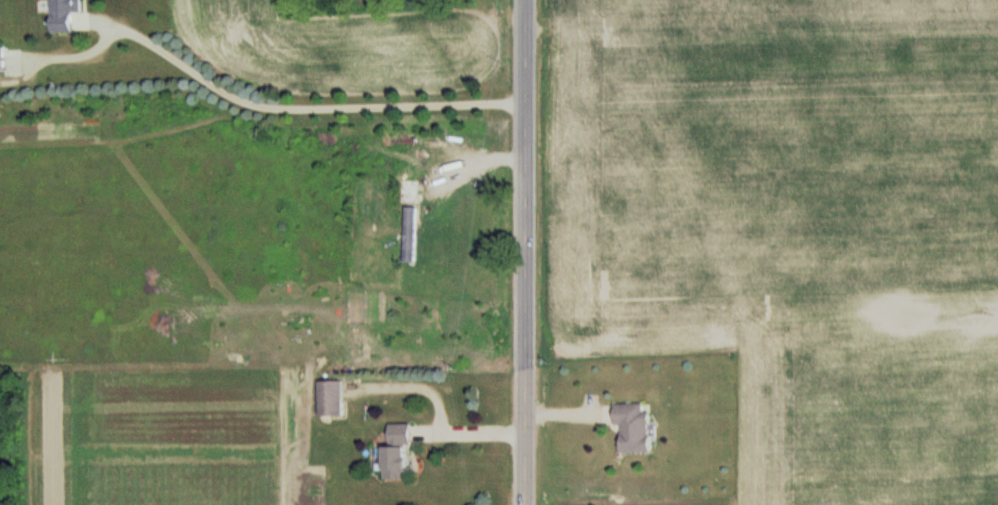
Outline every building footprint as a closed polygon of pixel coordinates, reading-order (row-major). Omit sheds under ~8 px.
[(50,32),(72,32),(72,13),(81,13),(80,0),(50,0),(50,32)] [(418,179),(399,178),(399,203),(418,203),(418,179)] [(404,260),(417,260),(417,206),(404,206),(404,260)] [(343,380),(319,380),(319,416),(343,416),(343,380)] [(620,401),(655,400),(655,451),(628,451),(628,424),(620,424),(620,401)] [(393,423),(416,424),(416,444),(393,443),(393,423)] [(389,452),(408,452),(408,483),(389,482),(389,452)]
